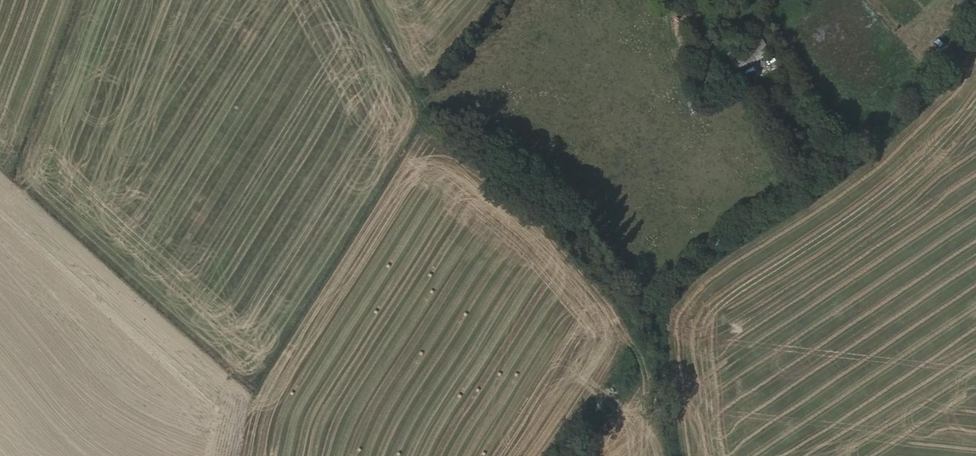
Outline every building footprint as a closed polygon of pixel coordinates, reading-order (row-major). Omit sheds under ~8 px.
[(734,73),(770,58),(762,39),(726,54),(734,73)]
